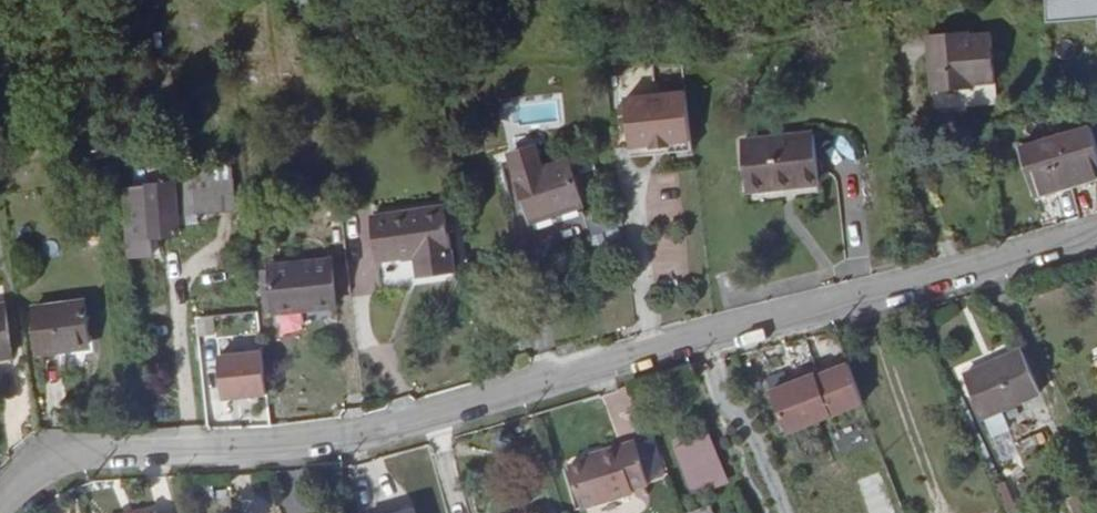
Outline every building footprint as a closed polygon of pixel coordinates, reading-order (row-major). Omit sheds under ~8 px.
[(973,69),(997,66),(991,19),(968,22),(967,15),(926,20),(934,77),(957,74),(957,68),(972,66),(973,69)] [(674,93),(614,99),(619,149),(640,146),(640,149),(659,147),(659,144),(680,142),(674,93)] [(1048,137),(1061,184),(1096,174),(1096,123),(1048,137)] [(582,204),(567,158),(539,168),(532,147),(512,154),(532,220),(582,204)] [(802,151),(730,159),(737,208),(809,199),(802,151)] [(158,184),(164,234),(180,233),(179,222),(178,210),(199,207),(215,206),(210,166),(173,170),(173,183),(158,184)] [(153,236),(164,234),(158,184),(147,186),(153,236)] [(1054,188),(1052,210),(1073,211),(1074,189),(1054,188)] [(419,274),(455,269),(445,203),(371,214),(377,257),(415,252),(419,274)] [(178,210),(179,222),(201,220),(199,207),(178,210)] [(292,277),(297,324),(328,321),(323,274),(292,277)] [(273,327),(297,324),(292,277),(268,280),(273,327)] [(267,328),(273,327),(268,280),(262,280),(267,328)] [(86,317),(84,297),(32,303),(39,355),(86,349),(82,319),(86,317)] [(4,307),(0,308),(0,360),(11,358),(4,307)] [(1018,331),(988,344),(1007,388),(1037,375),(1018,331)] [(1007,388),(988,344),(960,356),(979,400),(1007,388)] [(857,384),(842,345),(811,357),(812,359),(766,376),(781,413),(857,384)] [(217,399),(264,398),(263,347),(215,348),(217,399)] [(712,418),(677,431),(694,473),(728,460),(712,418)] [(642,474),(629,432),(592,443),(594,451),(584,454),(563,460),(576,501),(628,485),(627,479),(642,474)] [(650,481),(666,475),(651,433),(634,439),(650,481)] [(594,451),(592,443),(581,447),(584,454),(594,451)] [(130,487),(118,490),(100,494),(101,499),(104,512),(177,512),(169,483),(154,486),(153,482),(130,487)] [(94,501),(96,512),(104,512),(101,499),(94,501)]
